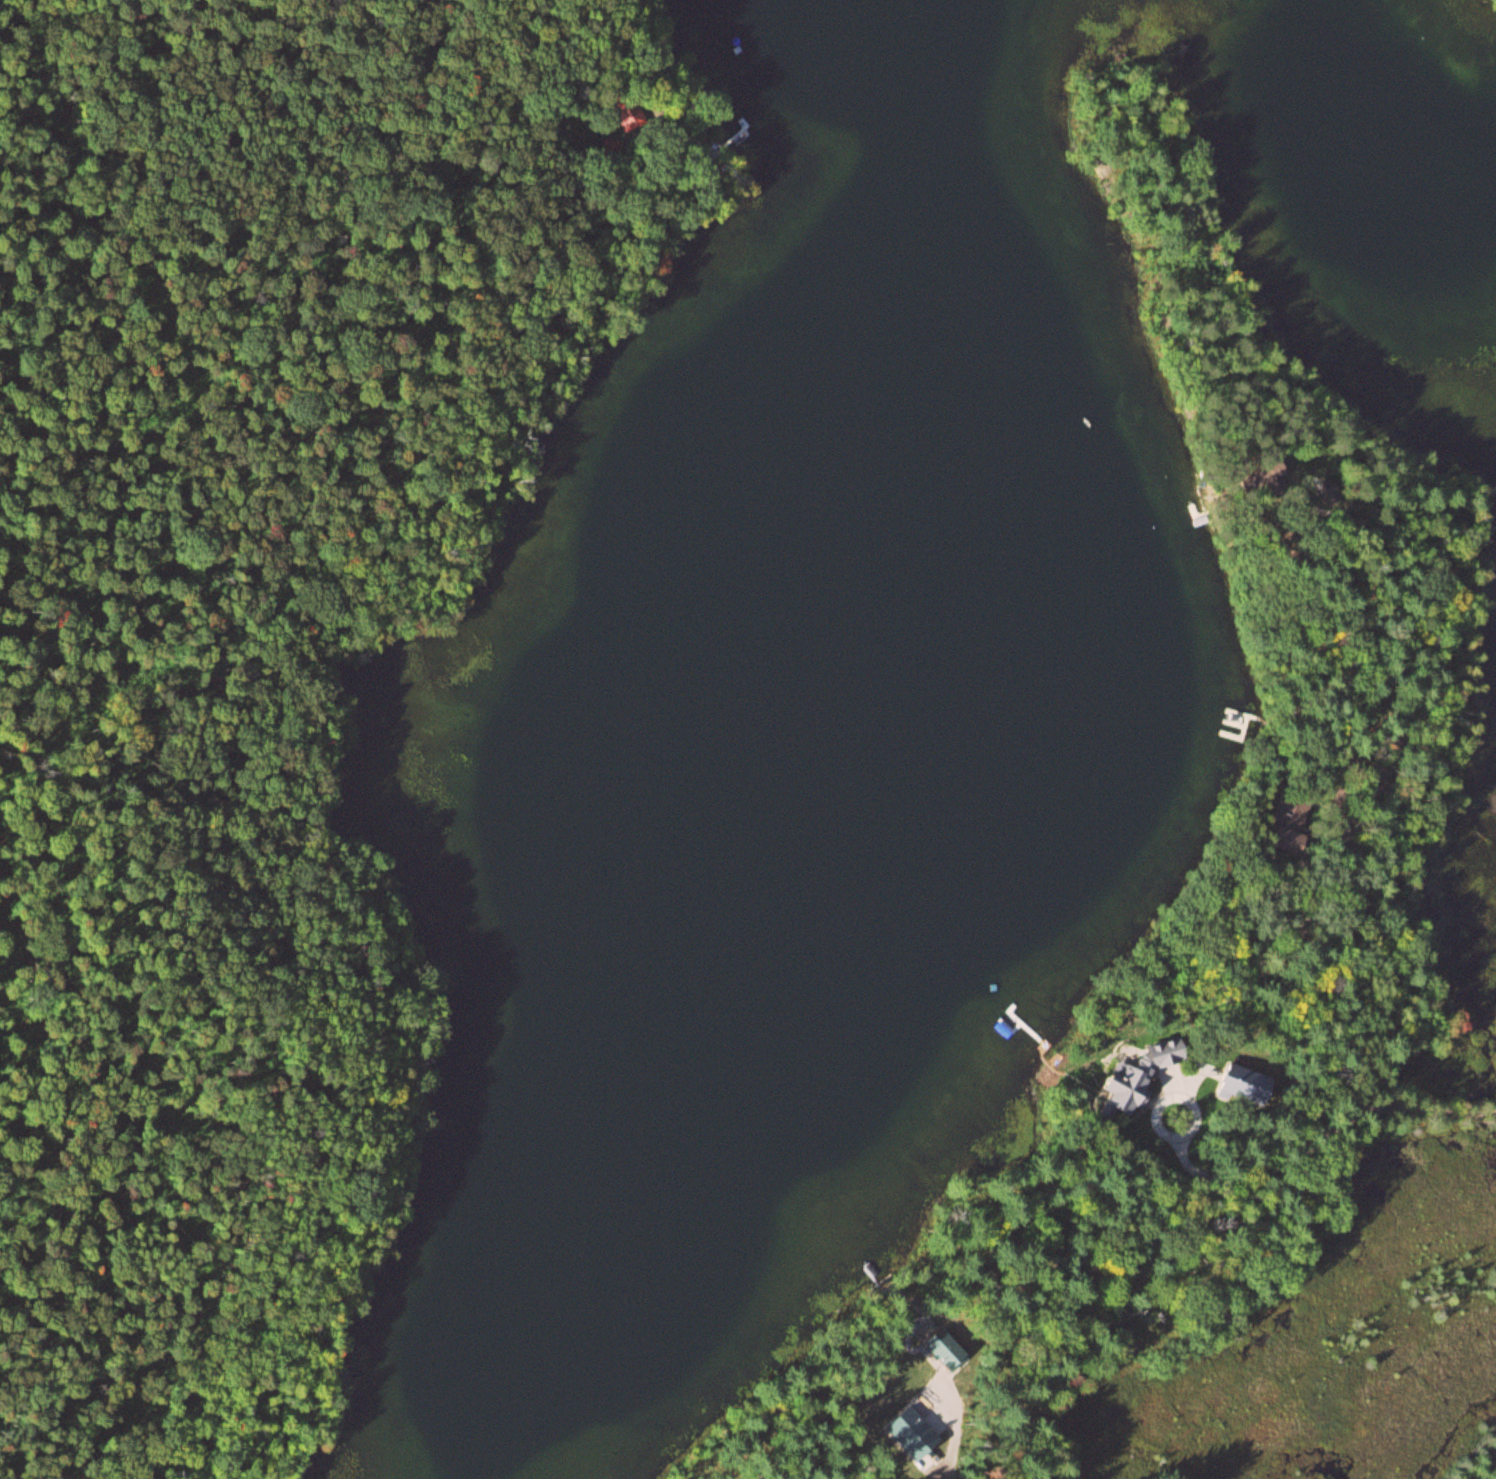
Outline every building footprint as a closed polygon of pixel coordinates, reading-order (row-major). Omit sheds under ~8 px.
[(643,119),(627,95),(610,108),(626,131),(643,119)] [(1311,488),(1330,507),(1344,493),(1324,474),(1311,488)] [(1203,509),(1183,509),(1183,526),(1203,526),(1203,509)] [(1298,833),(1310,800),(1282,790),(1263,842),(1295,854),(1302,834),(1298,833)] [(1271,1075),(1227,1060),(1224,1069),(1216,1066),(1213,1075),(1220,1078),(1216,1090),(1261,1105),(1271,1075)]
